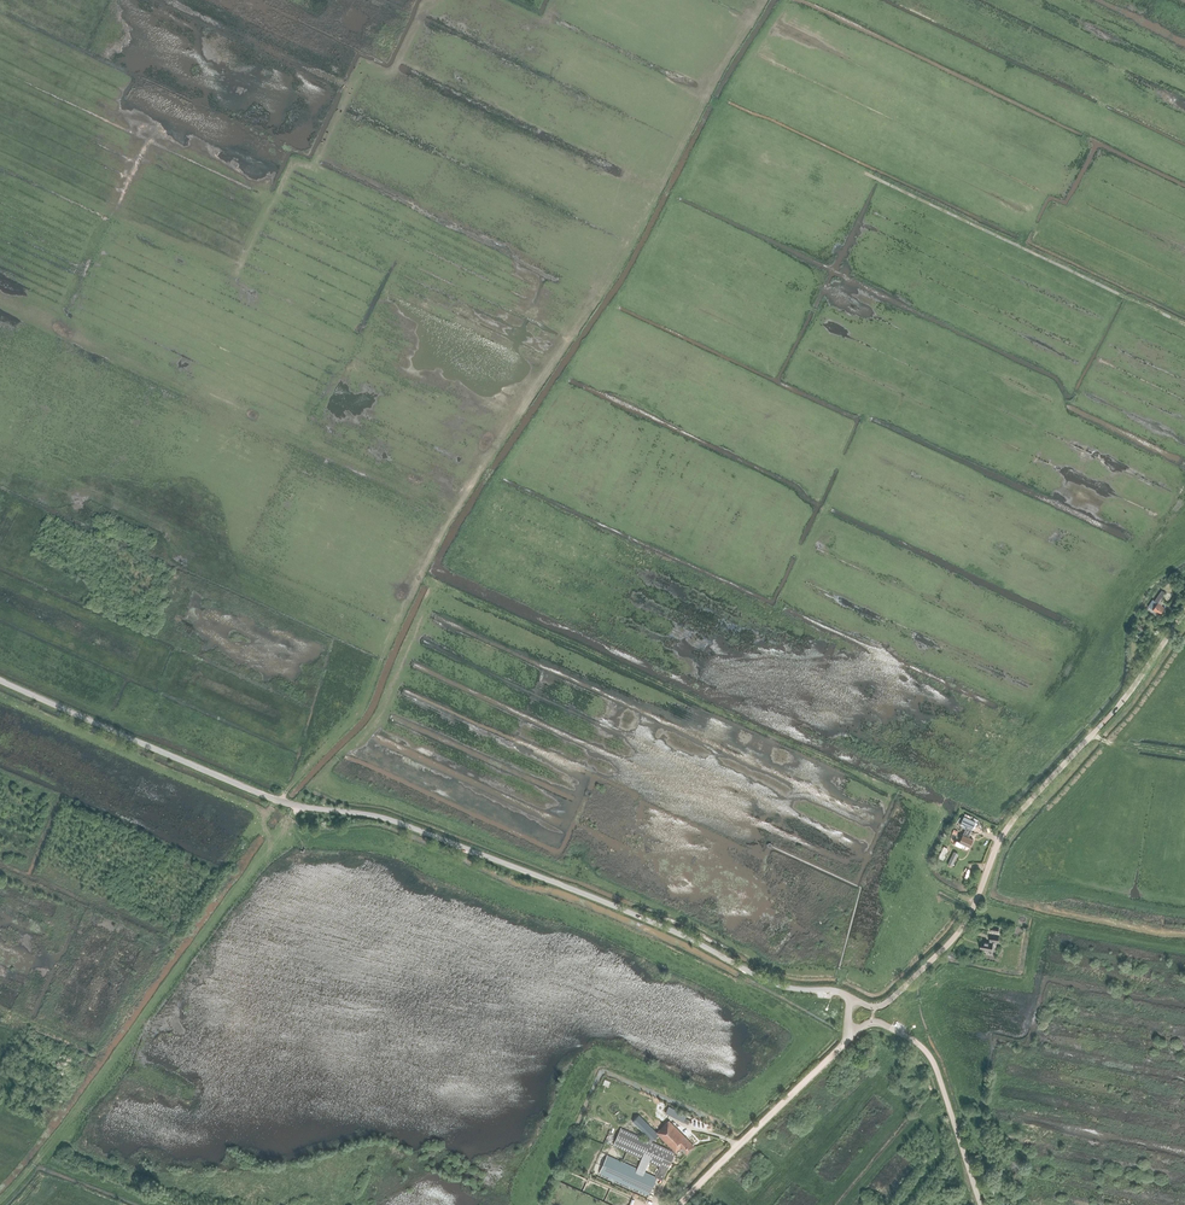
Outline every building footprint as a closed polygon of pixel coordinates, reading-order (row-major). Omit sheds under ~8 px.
[(1154,600),(1158,603),(1165,593),(1161,590),(1154,600)] [(1153,599),(1148,606),(1151,609),(1160,615),(1165,608),(1158,603),(1154,600),(1153,599)] [(963,817),(960,825),(971,830),(975,822),(963,817)] [(965,829),(962,835),(963,835),(960,842),(956,841),(955,845),(961,848),(963,844),(970,847),(973,840),(968,838),(971,832),(965,829)] [(944,846),(938,858),(942,860),(948,848),(944,846)] [(954,851),(948,864),(953,866),(958,853),(954,851)] [(979,950),(990,951),(992,942),(997,943),(998,936),(990,935),(989,940),(981,939),(979,950)] [(677,1119),(683,1122),(686,1116),(680,1112),(677,1119)] [(689,1142),(690,1142),(669,1121),(657,1133),(639,1115),(633,1121),(650,1139),(649,1141),(621,1128),(613,1146),(641,1158),(637,1168),(607,1155),(599,1172),(649,1195),(657,1177),(662,1180),(675,1152),(651,1141),(652,1140),(658,1134),(675,1152),(679,1148),(681,1150),(682,1150),(686,1154),(694,1147),(689,1142)]
